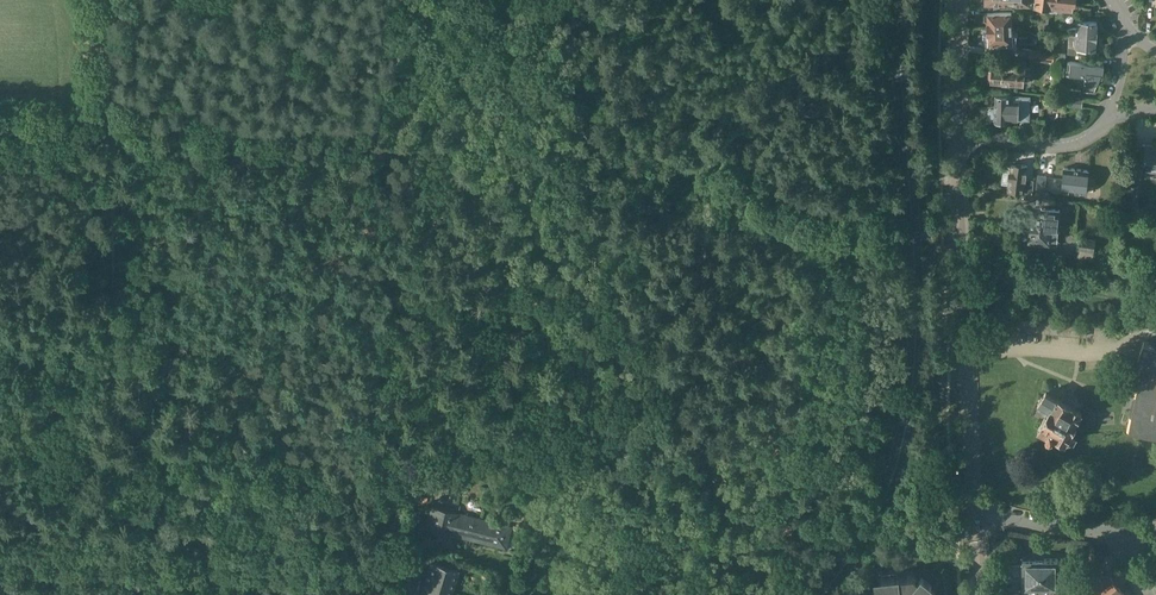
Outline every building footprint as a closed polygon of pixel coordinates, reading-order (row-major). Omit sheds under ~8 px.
[(985,1),(994,1),(994,9),(1000,9),(1000,0),(985,0),(985,1)] [(1015,2),(1015,0),(1000,0),(1000,9),(1004,9),(1005,2),(1015,2)] [(1051,6),(1050,6),(1050,8),(1061,9),(1061,12),(1071,13),(1072,8),(1073,3),(1075,3),(1075,0),(1052,0),(1051,6)] [(987,21),(987,26),(1014,26),(1014,11),(988,10),(988,12),(987,12),(984,13),(984,19),(986,20),(988,20),(988,21),(987,21)] [(1070,27),(1070,33),(1097,35),(1097,22),(1077,21),(1077,27),(1070,27)] [(1014,46),(1014,26),(987,26),(987,33),(988,33),(984,33),(984,41),(988,41),(988,42),(1008,42),(1008,46),(1014,46)] [(1097,35),(1070,33),(1069,52),(1079,53),(1079,47),(1096,48),(1097,35)] [(1054,51),(1040,49),(1030,48),(1029,60),(1052,62),(1054,51)] [(992,80),(1023,83),(1024,73),(1028,74),(1029,66),(1017,65),(1018,63),(1005,62),(1005,61),(994,60),(993,63),(993,70),(990,70),(989,80),(992,80)] [(1085,76),(1083,90),(1094,91),(1100,77),(1103,78),(1104,65),(1068,60),(1067,73),(1085,76)] [(1067,88),(1066,95),(1080,97),(1081,90),(1067,88)] [(995,95),(995,103),(995,109),(990,109),(989,110),(988,118),(990,119),(994,119),(994,120),(1008,121),(1008,119),(1018,120),(1018,109),(1029,109),(1030,96),(995,95)] [(1069,105),(1081,107),(1082,99),(1070,97),(1069,105)] [(1143,160),(1142,166),(1147,166),(1147,169),(1151,171),(1155,171),(1155,141),(1154,141),(1154,145),(1142,143),(1140,159),(1143,160)] [(1009,185),(1008,190),(1016,191),(1017,186),(1024,187),(1023,194),(1032,195),(1033,181),(1026,180),(1028,165),(1011,163),(1009,185)] [(1064,168),(1061,190),(1085,193),(1086,192),(1087,182),(1088,170),(1064,168)] [(1037,175),(1035,194),(1044,196),(1046,176),(1037,175)] [(982,181),(980,189),(992,191),(993,187),(988,186),(989,183),(982,181)] [(1131,183),(1128,208),(1137,209),(1139,209),(1141,184),(1131,183)] [(1030,224),(1060,227),(1061,209),(1054,209),(1054,208),(1042,207),(1041,214),(1031,213),(1031,214),(1025,214),(1025,223),(1030,223),(1030,224)] [(1137,209),(1128,208),(1127,215),(1136,217),(1137,209)] [(1030,229),(1024,229),(1023,238),(1029,239),(1029,240),(1039,241),(1039,245),(1049,246),(1049,244),(1058,245),(1060,227),(1030,224),(1030,229)] [(1095,257),(1095,252),(1097,240),(1081,238),(1079,255),(1095,257)] [(1130,431),(1155,436),(1155,343),(1144,340),(1138,358),(1141,360),(1144,361),(1130,431)] [(1072,405),(1067,402),(1057,396),(1057,397),(1047,392),(1047,391),(1046,391),(1043,396),(1042,396),(1039,401),(1040,402),(1037,407),(1048,413),(1042,422),(1043,423),(1038,430),(1047,436),(1047,437),(1047,438),(1048,439),(1049,439),(1050,440),(1051,439),(1052,439),(1052,438),(1052,439),(1052,440),(1053,440),(1060,445),(1061,445),(1062,444),(1064,440),(1065,441),(1067,441),(1072,440),(1075,435),(1074,429),(1072,429),(1074,426),(1074,427),(1075,426),(1074,425),(1080,416),(1081,416),(1081,415),(1081,414),(1082,411),(1081,411),(1071,406),(1072,405)] [(434,476),(432,486),(438,487),(440,478),(434,476)] [(428,529),(429,529),(507,548),(512,526),(433,506),(428,529)] [(1023,565),(1007,565),(1007,581),(1023,581),(1023,587),(1034,587),(1035,590),(1037,592),(1041,593),(1044,592),(1046,590),(1047,587),(1058,587),(1058,558),(1023,558),(1023,565)] [(459,570),(430,561),(420,594),(451,594),(459,570)] [(483,567),(462,561),(461,567),(482,573),(483,567)] [(935,591),(930,586),(935,579),(925,571),(919,578),(914,574),(897,575),(897,577),(882,579),(884,594),(935,594),(935,591)] [(1080,594),(1122,594),(1125,593),(1116,582),(1107,571),(1100,578),(1099,577),(1084,589),(1086,590),(1080,594)]
